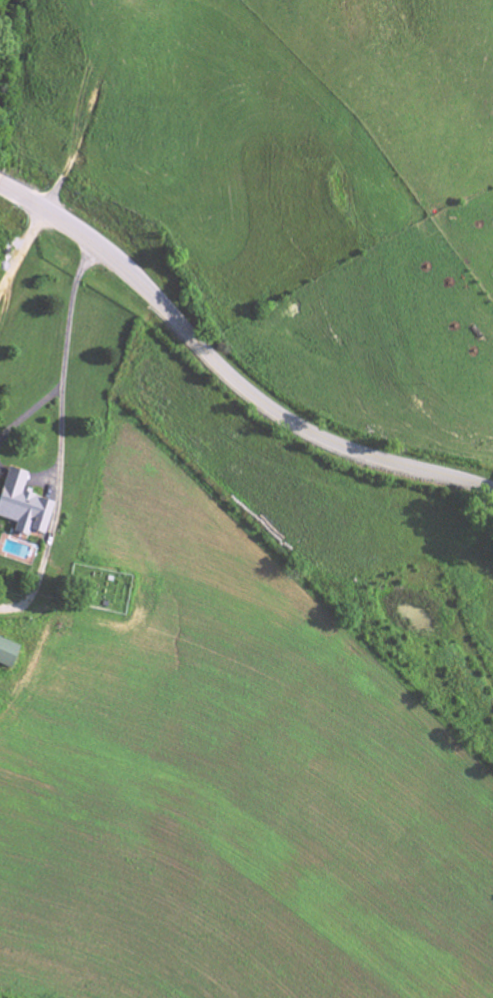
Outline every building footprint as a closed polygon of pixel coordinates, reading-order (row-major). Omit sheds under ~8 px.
[(21,494),(26,475),(4,470),(0,486),(0,521),(14,524),(11,534),(25,538),(26,533),(41,537),(50,502),(21,494)] [(10,672),(19,649),(0,641),(0,668),(10,672)]
